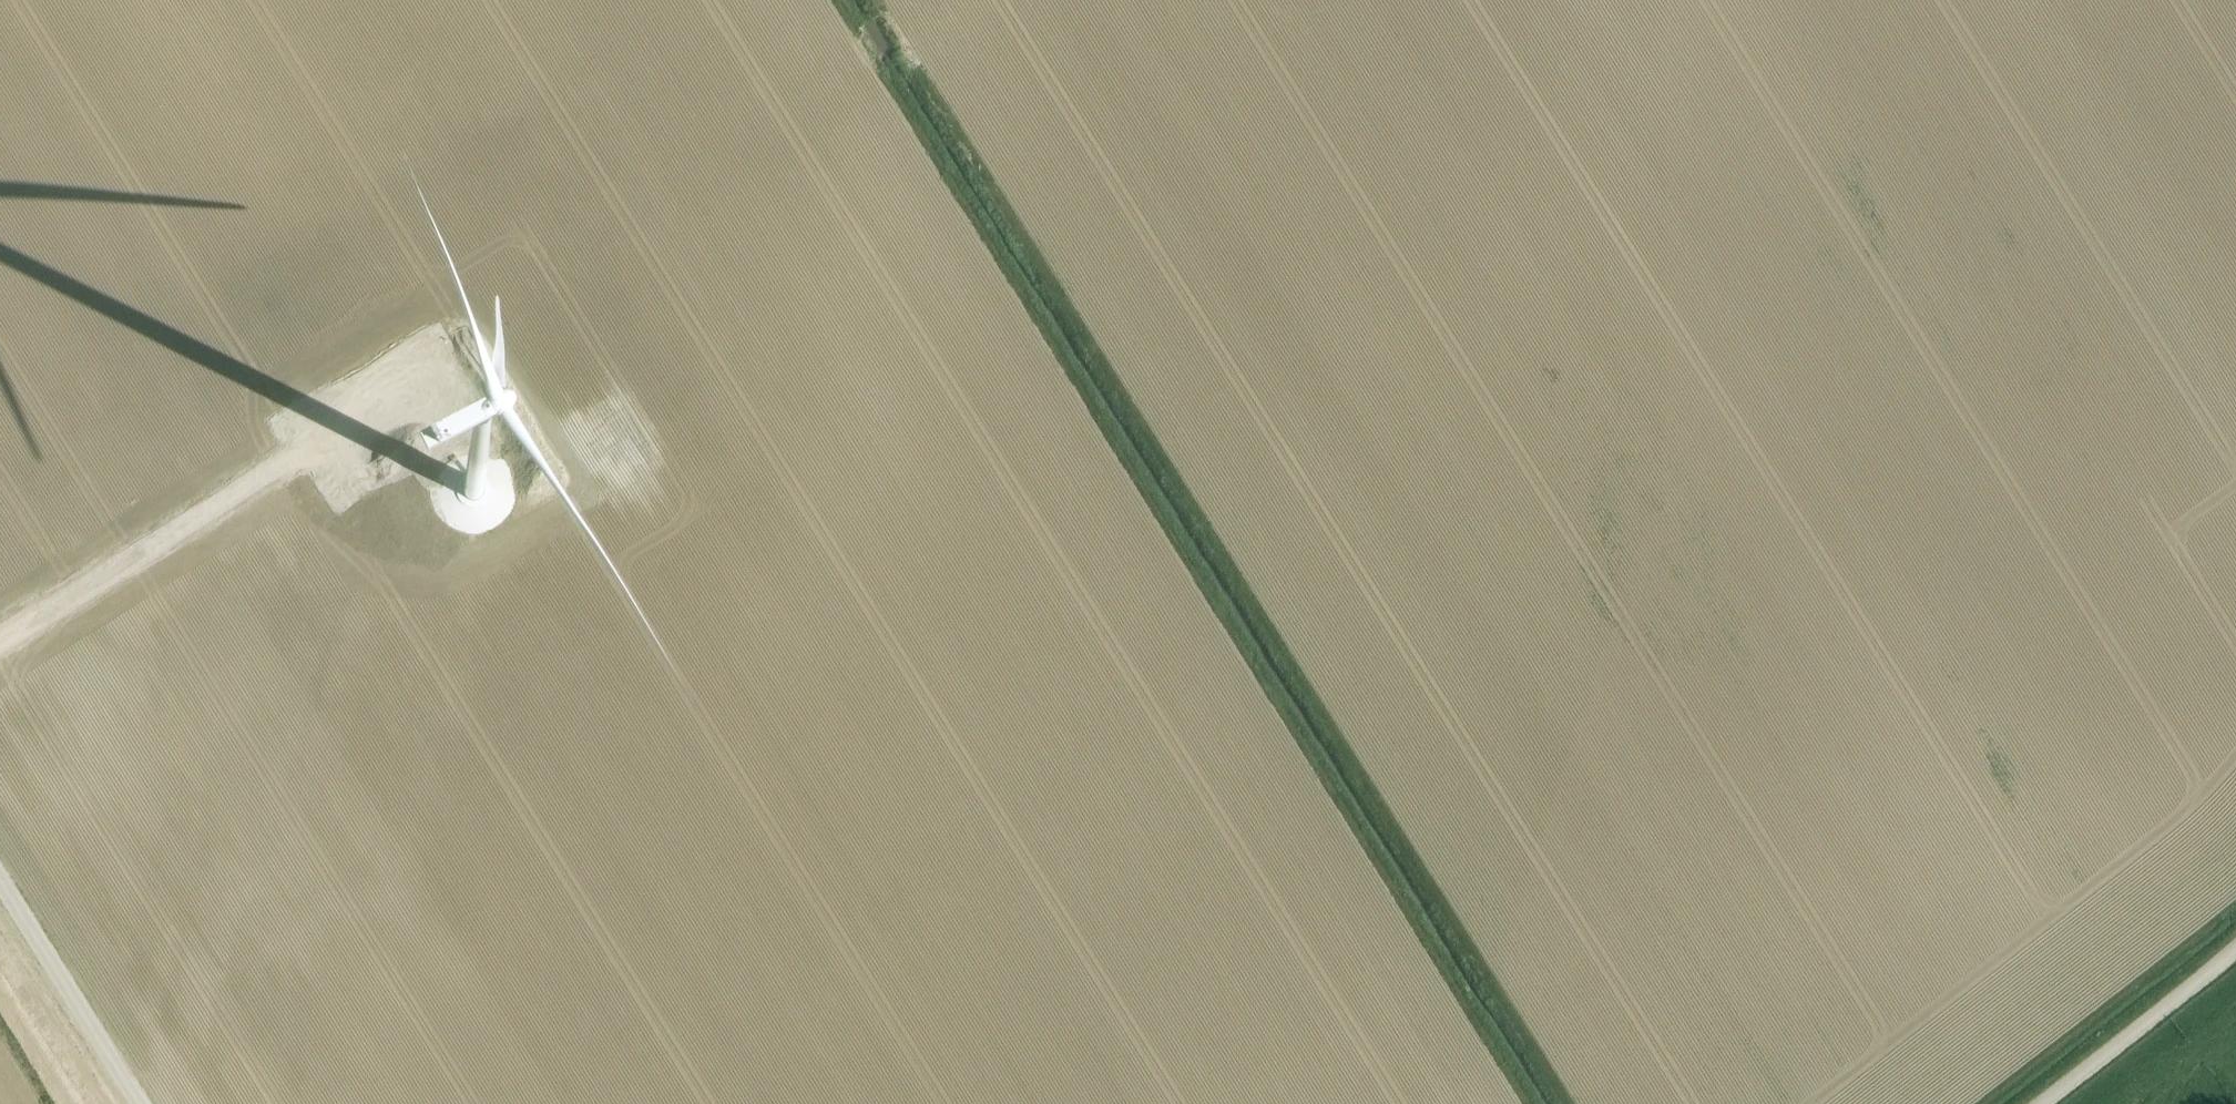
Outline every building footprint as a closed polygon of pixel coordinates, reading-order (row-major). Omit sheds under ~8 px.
[(457,485),(457,490),(457,495),(460,500),(464,503),(468,506),(474,507),(479,506),(484,504),(487,500),(490,495),(491,490),(490,485),(487,480),(484,476),(479,474),(474,473),(468,474),(464,476),(460,480),(457,485)]
